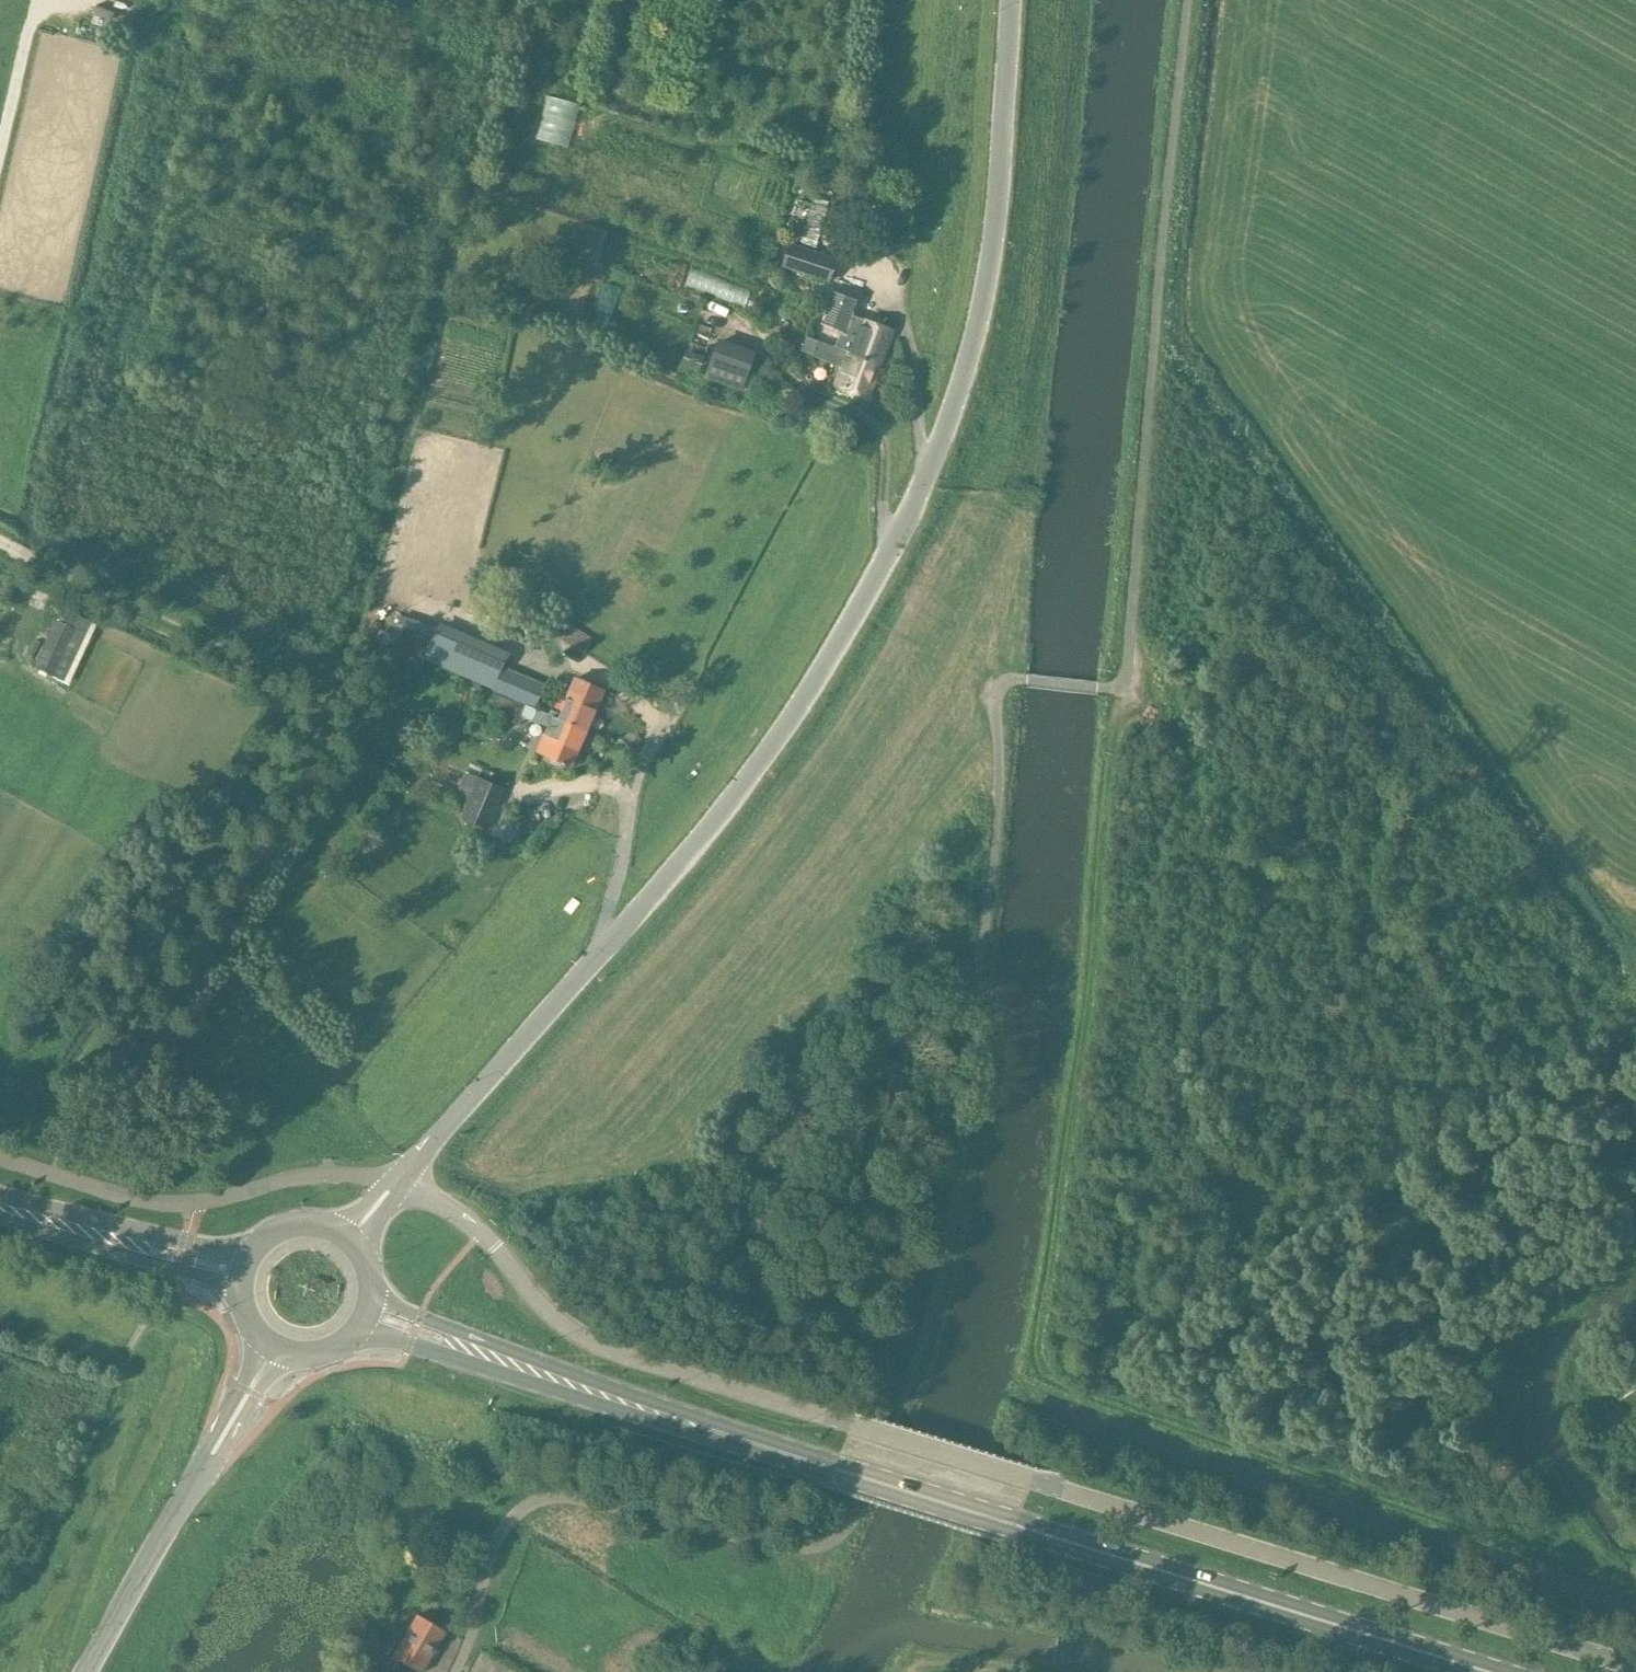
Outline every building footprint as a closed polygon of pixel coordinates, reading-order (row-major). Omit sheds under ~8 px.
[(836,259),(788,243),(781,267),(828,283),(836,259)] [(707,298),(701,296),(698,304),(704,306),(707,298)] [(894,332),(853,318),(853,319),(837,314),(832,328),(848,333),(843,348),(884,362),(894,332)] [(740,381),(753,348),(720,335),(708,368),(740,381)] [(884,362),(843,348),(806,335),(801,350),(845,365),(842,372),(837,371),(833,385),(872,398),(884,362)] [(680,370),(697,377),(702,363),(685,356),(680,370)] [(61,609),(34,668),(64,681),(91,623),(61,609)] [(497,627),(507,632),(511,624),(501,619),(497,627)] [(438,627),(424,658),(492,687),(491,689),(535,707),(544,686),(502,668),(508,654),(439,624),(438,627)] [(550,710),(548,715),(552,716),(557,719),(587,731),(596,711),(604,690),(589,684),(575,678),(559,714),(550,710)] [(494,693),(487,712),(506,719),(513,700),(494,693)] [(527,706),(522,717),(532,721),(547,727),(543,735),(536,752),(561,763),(560,766),(570,770),(587,731),(557,719),(552,716),(548,715),(537,710),(527,706)] [(503,788),(479,778),(465,772),(452,802),(466,808),(462,818),(486,829),(503,788)] [(446,1631),(418,1615),(395,1657),(421,1671),(423,1671),(446,1631)]
